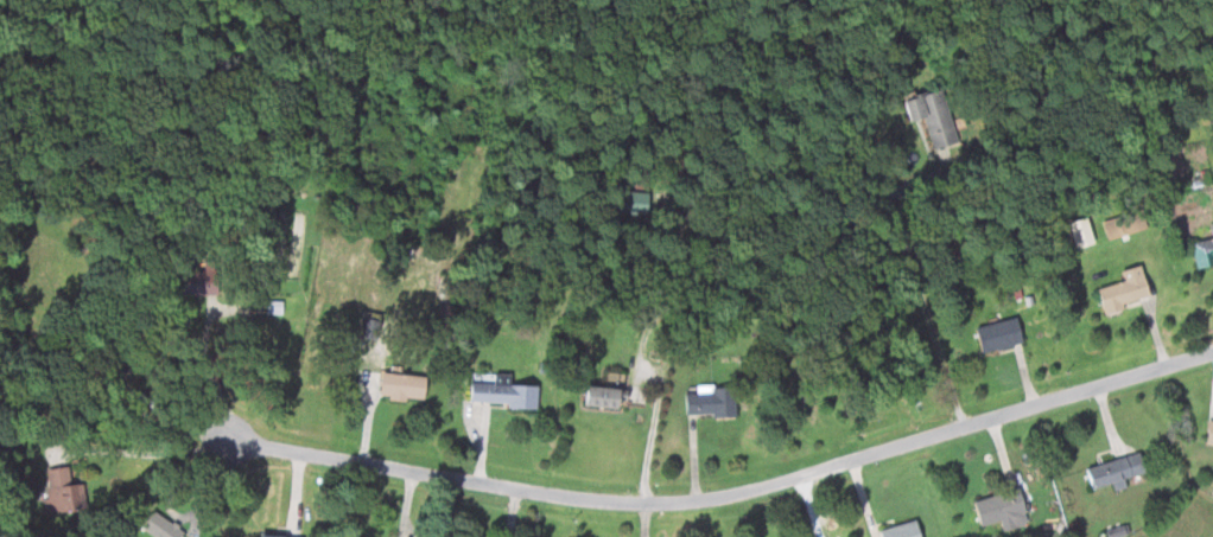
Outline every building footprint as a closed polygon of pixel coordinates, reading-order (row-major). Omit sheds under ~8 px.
[(926,117),(932,147),(958,141),(947,88),(904,96),(909,121),(926,117)] [(648,212),(648,191),(620,191),(620,212),(648,212)] [(1069,222),(1077,247),(1095,243),(1088,217),(1069,222)] [(1109,237),(1135,231),(1132,217),(1106,223),(1109,237)] [(1195,266),(1212,262),(1212,234),(1190,238),(1195,266)] [(1123,282),(1099,288),(1105,312),(1151,300),(1142,264),(1119,270),(1123,282)] [(177,293),(217,293),(217,271),(177,271),(177,293)] [(284,300),(268,300),(268,313),(284,314),(284,300)] [(976,327),(983,354),(1024,343),(1017,315),(976,327)] [(426,373),(382,371),(380,398),(425,401),(426,373)] [(513,372),(471,371),(471,405),(539,407),(539,384),(513,384),(513,372)] [(737,416),(737,386),(686,385),(686,415),(737,416)] [(627,407),(627,386),(586,386),(586,407),(627,407)] [(1126,482),(1125,477),(1147,471),(1143,452),(1087,465),(1092,490),(1126,482)] [(49,512),(89,507),(87,477),(72,479),(70,465),(44,468),(49,512)] [(973,498),(980,524),(1002,519),(1004,529),(1030,523),(1022,486),(973,498)] [(153,509),(141,526),(157,536),(182,536),(186,531),(153,509)] [(882,536),(922,536),(917,519),(879,528),(882,536)] [(1109,536),(1118,536),(1131,534),(1129,524),(1107,530),(1109,536)]
